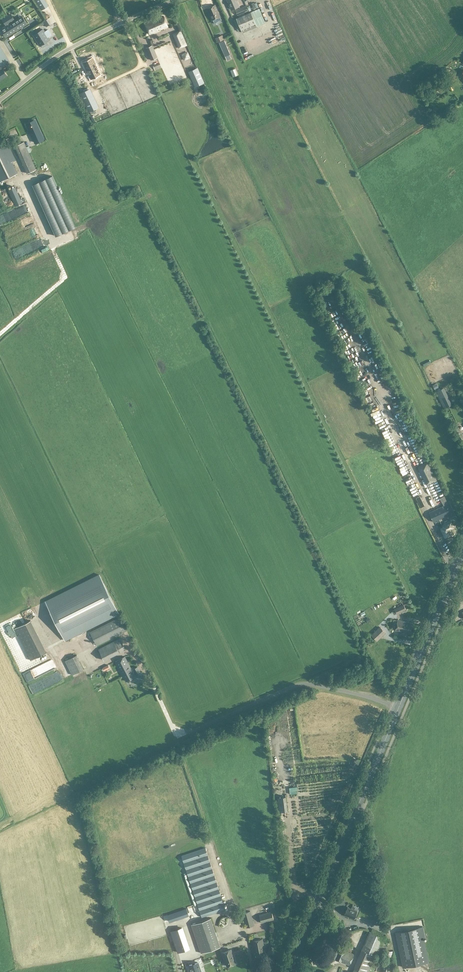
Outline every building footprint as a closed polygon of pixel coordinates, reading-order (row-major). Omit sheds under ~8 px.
[(42,10),(48,6),(44,0),(36,0),(42,10)] [(236,2),(235,0),(227,0),(231,10),(239,6),(237,1),(236,2)] [(221,21),(219,17),(220,17),(215,5),(207,8),(212,20),(213,20),(214,24),(215,24),(215,23),(221,21)] [(235,10),(237,15),(247,11),(246,6),(235,10)] [(259,8),(236,18),(236,19),(233,20),(238,31),(241,30),(242,32),(265,22),(259,8)] [(26,24),(21,16),(18,18),(17,18),(18,19),(15,20),(11,14),(7,16),(16,30),(19,28),(19,29),(20,28),(19,28),(22,26),(22,27),(23,26),(26,24)] [(16,30),(7,16),(4,18),(8,25),(5,26),(5,27),(1,29),(1,28),(1,29),(6,37),(6,36),(9,34),(10,35),(10,34),(13,32),(13,33),(13,32),(16,30),(16,31),(16,30)] [(150,34),(168,26),(164,16),(145,24),(150,34)] [(42,47),(48,44),(46,41),(49,39),(48,39),(47,37),(48,37),(48,36),(47,37),(46,35),(46,34),(44,32),(45,32),(44,32),(43,30),(43,29),(33,35),(33,36),(34,35),(35,38),(36,40),(37,40),(38,42),(38,43),(40,45),(39,45),(40,45),(41,45),(42,47)] [(173,34),(179,48),(187,45),(180,30),(173,34)] [(224,40),(219,42),(227,60),(231,59),(229,55),(230,54),(224,40)] [(151,60),(157,57),(152,45),(146,48),(151,60)] [(7,75),(3,69),(2,69),(0,67),(9,61),(0,46),(0,80),(7,75)] [(101,74),(93,58),(83,62),(91,79),(101,74)] [(203,83),(197,68),(189,72),(195,86),(203,83)] [(88,90),(80,93),(89,111),(97,108),(88,90)] [(38,135),(41,134),(35,120),(27,124),(35,142),(41,140),(38,135)] [(17,173),(12,162),(16,160),(7,141),(0,144),(0,182),(17,173)] [(36,169),(24,141),(15,146),(27,173),(36,169)] [(55,236),(75,227),(52,176),(32,185),(55,236)] [(17,192),(15,187),(8,190),(10,195),(15,206),(22,203),(17,192)] [(25,223),(18,226),(20,231),(28,228),(27,226),(33,224),(32,219),(25,222),(25,223)] [(436,392),(444,408),(451,405),(443,388),(436,392)] [(395,400),(388,408),(390,410),(397,402),(395,400)] [(391,413),(393,415),(395,417),(401,413),(397,408),(391,413)] [(460,440),(462,438),(462,436),(459,427),(454,430),(460,440)] [(427,485),(436,480),(427,462),(418,466),(427,485)] [(424,506),(420,496),(416,498),(421,508),(424,506)] [(454,512),(449,503),(429,513),(433,522),(454,512)] [(443,525),(444,527),(441,529),(445,537),(452,534),(449,529),(453,528),(450,521),(443,525)] [(99,575),(46,601),(65,640),(116,615),(118,618),(90,632),(103,660),(125,649),(118,635),(128,630),(99,575)] [(397,614),(406,609),(403,604),(394,609),(397,614)] [(355,618),(362,630),(369,626),(366,620),(362,623),(360,619),(365,617),(363,614),(355,618)] [(413,623),(398,619),(395,631),(400,632),(399,634),(406,635),(406,633),(410,634),(413,623)] [(30,620),(14,628),(31,660),(47,652),(30,620)] [(371,635),(376,640),(377,641),(386,633),(379,626),(371,635)] [(79,634),(75,636),(81,648),(85,646),(79,634)] [(77,655),(65,661),(72,675),(84,669),(77,655)] [(135,677),(134,675),(135,674),(136,675),(140,673),(141,673),(138,667),(132,670),(125,657),(115,662),(122,676),(123,675),(126,682),(128,680),(129,681),(133,679),(132,678),(135,677)] [(58,670),(61,676),(67,674),(64,668),(58,670)] [(285,797),(278,798),(280,812),(287,811),(285,797)] [(181,856),(202,917),(225,909),(205,848),(181,856)] [(348,907),(345,915),(354,918),(357,911),(348,907)] [(187,908),(167,915),(169,922),(189,915),(187,908)] [(358,918),(378,920),(379,914),(371,913),(372,909),(365,908),(364,912),(359,911),(358,918)] [(254,925),(250,911),(242,913),(246,927),(254,925)] [(271,912),(259,915),(261,923),(274,919),(271,912)] [(210,918),(191,925),(201,953),(220,947),(210,918)] [(190,948),(183,927),(172,931),(179,952),(190,948)] [(423,927),(396,932),(403,967),(428,962),(423,937),(425,937),(423,927)] [(390,940),(387,939),(369,931),(362,949),(376,955),(382,958),(390,940)] [(266,957),(264,949),(262,939),(252,941),(256,959),(266,957)] [(349,965),(354,954),(331,944),(326,955),(326,956),(326,957),(326,958),(330,960),(331,958),(349,965)] [(227,966),(235,963),(231,949),(222,952),(227,966)] [(362,949),(354,967),(354,968),(352,971),(373,971),(376,966),(372,964),(376,955),(362,949)] [(383,960),(384,960),(390,962),(393,951),(386,950),(383,960)] [(390,962),(384,960),(381,971),(390,971),(391,967),(392,963),(390,962)] [(191,971),(201,971),(198,962),(189,965),(191,971)]
